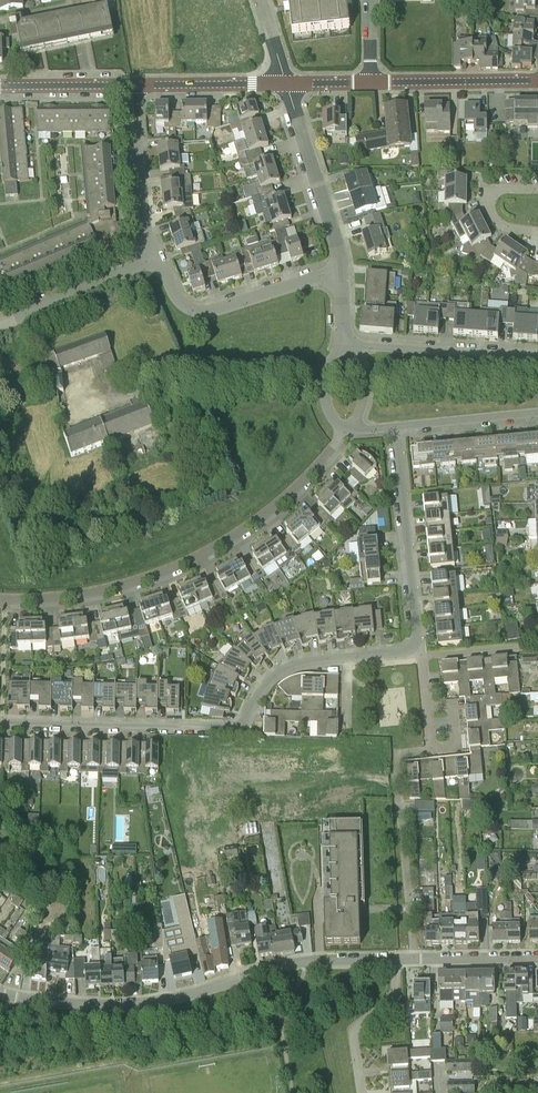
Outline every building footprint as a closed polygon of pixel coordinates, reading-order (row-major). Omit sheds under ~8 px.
[(23,7),(22,0),(0,0),(0,12),(23,7)] [(289,4),(284,5),(285,13),(290,13),(293,36),(350,29),(347,6),(352,5),(351,0),(288,0),(289,4)] [(537,18),(537,6),(536,6),(537,0),(517,0),(516,12),(518,13),(518,17),(537,18)] [(113,34),(113,32),(108,8),(23,26),(22,20),(9,23),(12,34),(18,33),(19,39),(25,38),(27,51),(113,34)] [(534,37),(535,30),(537,30),(537,18),(518,17),(518,22),(515,21),(514,36),(534,37)] [(537,56),(537,44),(534,43),(534,37),(514,36),(514,50),(516,50),(515,54),(537,56)] [(4,63),(4,62),(11,62),(10,40),(4,40),(4,39),(0,39),(0,63),(4,63)] [(467,64),(473,64),(473,44),(459,44),(459,47),(454,47),(455,69),(467,69),(467,64)] [(473,44),(473,64),(480,64),(480,69),(499,69),(499,48),(494,46),(487,46),(487,44),(473,44)] [(515,54),(513,54),(512,68),(522,69),(522,67),(532,67),(533,61),(537,61),(537,60),(537,56),(515,54)] [(506,125),(515,125),(515,127),(527,127),(527,130),(528,130),(528,135),(537,135),(537,122),(537,116),(537,102),(515,103),(515,105),(505,105),(506,125)] [(230,125),(249,119),(260,116),(256,103),(237,109),(238,114),(234,115),(228,117),(230,125)] [(177,138),(177,129),(176,115),(170,115),(170,104),(157,104),(157,124),(165,124),(165,129),(170,129),(170,139),(177,138)] [(188,124),(195,124),(195,104),(183,104),(183,115),(176,115),(177,129),(188,129),(188,124)] [(195,104),(195,124),(208,124),(208,128),(214,128),(214,107),(208,107),(208,104),(195,104)] [(474,135),(487,135),(487,118),(480,119),(480,105),(464,105),(465,128),(466,128),(466,126),(473,126),(474,135)] [(437,133),(450,133),(450,124),(449,124),(449,109),(442,109),(442,106),(425,106),(426,127),(426,133),(437,132),(437,133)] [(385,109),(388,137),(374,140),(373,135),(355,139),(358,154),(388,148),(388,150),(411,148),(409,135),(406,107),(385,109)] [(38,134),(51,134),(50,108),(44,108),(38,108),(38,134)] [(51,134),(63,134),(63,108),(50,108),(51,134)] [(63,134),(74,134),(74,108),(63,108),(63,134)] [(74,134),(87,134),(87,108),(74,108),(74,134)] [(87,134),(99,133),(99,108),(92,108),(87,108),(87,134)] [(99,108),(99,133),(111,133),(111,108),(99,108)] [(24,121),(23,109),(0,111),(0,123),(24,121)] [(336,110),(324,110),(324,131),(340,131),(340,136),(347,136),(347,121),(341,121),(340,111),(336,111),(336,110)] [(246,140),(265,134),(262,122),(251,125),(249,119),(230,125),(233,131),(238,130),(240,134),(244,133),(246,140)] [(25,133),(24,121),(0,123),(0,135),(25,133)] [(27,145),(25,133),(0,135),(0,136),(1,147),(27,145)] [(248,160),(260,156),(258,149),(269,146),(265,134),(246,140),(249,147),(244,149),(248,160)] [(160,159),(180,156),(179,145),(183,144),(183,137),(177,138),(170,139),(162,139),(163,146),(159,146),(160,159)] [(450,153),(458,153),(458,138),(450,138),(450,153)] [(2,159),(28,157),(27,145),(1,147),(2,159)] [(85,151),(86,163),(87,175),(88,188),(89,199),(92,223),(88,224),(90,227),(79,232),(68,237),(57,241),(46,246),(35,251),(24,256),(12,261),(1,265),(7,278),(11,289),(22,284),(34,279),(45,274),(56,270),(67,265),(78,260),(89,255),(101,250),(100,249),(110,244),(111,248),(124,242),(122,225),(121,225),(115,225),(114,220),(115,209),(115,197),(114,185),(113,173),(112,160),(111,148),(85,151)] [(411,167),(420,167),(418,152),(410,153),(411,167)] [(173,177),(186,176),(185,164),(180,165),(180,156),(160,159),(161,171),(172,170),(173,177)] [(258,177),(277,171),(273,159),(262,162),(260,156),(248,160),(251,171),(256,169),(258,177)] [(3,172),(29,169),(28,157),(2,159),(3,165),(2,165),(3,172)] [(17,195),(16,183),(30,181),(29,169),(3,172),(3,178),(4,178),(5,196),(17,195)] [(259,196),(272,192),(270,186),(281,183),(277,171),(258,177),(260,184),(256,185),(243,189),(247,200),(259,196)] [(445,193),(467,194),(467,179),(452,179),(453,172),(439,172),(439,178),(445,178),(445,193)] [(351,197),(372,190),(367,174),(346,180),(351,197)] [(163,197),(192,194),(191,186),(187,187),(186,176),(173,177),(173,183),(162,184),(163,197)] [(356,214),(378,207),(378,210),(387,207),(381,188),(372,190),(351,197),(356,214)] [(269,213),(288,207),(285,195),(274,199),(272,192),(259,196),(262,207),(267,206),(269,213)] [(450,218),(463,214),(463,206),(467,206),(467,194),(445,193),(445,205),(449,205),(449,216),(450,218)] [(179,218),(192,214),(191,211),(193,211),(192,194),(163,197),(164,209),(176,208),(179,218)] [(288,207),(269,213),(273,225),(268,226),(271,233),(290,227),(288,220),(292,219),(288,207)] [(174,239),(193,233),(191,226),(195,225),(192,214),(179,218),(181,224),(170,227),(174,239)] [(369,258),(378,255),(378,256),(380,255),(380,254),(388,252),(387,249),(386,250),(385,247),(386,247),(384,239),(387,238),(380,214),(363,219),(367,233),(362,234),(369,258)] [(461,240),(486,227),(479,215),(466,221),(463,214),(450,218),(461,240)] [(481,256),(492,248),(488,240),(491,238),(486,227),(461,240),(466,250),(470,248),(475,261),(481,256)] [(203,250),(201,244),(205,243),(201,231),(193,233),(174,239),(177,251),(181,250),(183,257),(203,250)] [(278,241),(282,253),(289,251),(292,262),(304,258),(298,239),(291,242),(289,237),(278,241)] [(494,257),(506,265),(518,248),(506,240),(498,252),(492,248),(481,256),(490,262),(494,257)] [(261,251),(267,270),(279,266),(276,255),(282,253),(278,241),(267,244),(269,248),(261,251)] [(267,270),(261,251),(259,244),(252,246),(241,250),(242,252),(240,253),(244,265),(252,263),(255,274),(267,270)] [(528,276),(533,263),(526,258),(528,255),(518,248),(506,265),(517,272),(519,270),(528,276)] [(201,252),(194,254),(197,264),(205,262),(201,252)] [(225,262),(231,281),(243,278),(239,267),(244,265),(240,253),(231,255),(232,260),(225,262)] [(219,285),(231,281),(225,262),(218,264),(216,260),(205,263),(209,276),(215,274),(219,285)] [(209,276),(205,263),(194,267),(196,271),(188,274),(194,293),(206,289),(203,278),(209,276)] [(533,263),(528,276),(537,277),(537,264),(533,263)] [(387,274),(387,275),(368,274),(365,307),(368,307),(385,308),(385,303),(386,292),(394,293),(395,275),(387,274)] [(396,304),(385,303),(385,308),(368,307),(367,313),(363,313),(361,333),(393,335),(395,316),(396,316),(396,304)] [(414,333),(426,334),(428,312),(416,311),(416,304),(408,304),(408,306),(403,306),(402,316),(407,317),(407,318),(415,318),(414,333)] [(428,312),(426,334),(438,335),(439,320),(447,321),(448,307),(440,307),(440,312),(428,312)] [(466,337),(466,335),(468,314),(455,313),(456,308),(448,307),(447,321),(454,321),(453,336),(466,337)] [(487,315),(486,333),(485,338),(498,339),(499,325),(507,325),(508,312),(500,311),(500,316),(487,315)] [(513,340),(526,341),(527,319),(515,318),(516,312),(508,312),(507,325),(514,326),(513,340)] [(476,332),(486,333),(487,315),(468,314),(466,335),(476,335),(476,332)] [(527,319),(526,341),(537,342),(537,341),(537,319),(527,319)] [(103,329),(36,356),(42,372),(48,369),(49,380),(58,379),(56,368),(56,366),(97,350),(104,368),(116,363),(103,329)] [(136,407),(63,437),(71,458),(158,423),(149,402),(146,395),(133,400),(136,407)] [(520,440),(521,457),(524,457),(525,459),(537,458),(537,438),(520,440)] [(518,457),(521,457),(520,440),(499,442),(500,459),(504,459),(504,461),(519,460),(518,457)] [(497,460),(500,459),(499,442),(478,444),(480,461),(483,461),(483,463),(484,463),(485,467),(496,466),(496,462),(498,462),(497,460)] [(476,462),(480,461),(478,444),(457,447),(459,463),(462,463),(462,465),(477,464),(476,462)] [(456,464),(459,463),(457,447),(436,449),(438,466),(441,465),(441,467),(456,466),(456,464)] [(435,466),(438,466),(436,449),(411,451),(413,468),(414,468),(420,467),(420,469),(435,468),(435,466)] [(365,479),(377,467),(374,463),(371,460),(369,458),(367,457),(363,455),(362,457),(357,453),(350,461),(354,466),(352,468),(354,469),(349,475),(359,485),(366,483),(365,479)] [(324,491),(341,508),(351,498),(354,500),(359,495),(345,482),(341,487),(339,485),(336,487),(332,483),(324,491)] [(316,512),(328,526),(334,520),(331,518),(341,508),(324,491),(316,499),(320,504),(318,506),(320,508),(316,512)] [(426,517),(450,515),(448,498),(433,499),(424,500),(426,517)] [(323,531),(328,526),(316,512),(311,517),(309,515),(307,516),(302,511),(294,519),(309,537),(320,528),(323,531)] [(427,534),(451,532),(450,515),(426,517),(427,534)] [(284,539),(295,554),(301,549),(299,546),(309,537),(294,519),(285,526),(289,531),(287,533),(289,535),(284,539)] [(429,552),(453,549),(451,532),(427,534),(429,552)] [(360,564),(379,562),(376,541),(370,541),(369,535),(359,536),(360,542),(358,543),(360,564)] [(289,559),(295,554),(284,539),(279,543),(277,541),(274,543),(271,537),(261,544),(275,564),(286,556),(289,559)] [(263,572),(275,564),(261,544),(252,550),(256,556),(253,557),(255,560),(249,563),(259,579),(266,575),(263,572)] [(431,569),(455,566),(453,549),(429,552),(431,569)] [(253,583),(259,579),(249,563),(244,567),(242,564),(240,566),(236,560),(227,566),(238,587),(251,580),(253,583)] [(365,585),(381,583),(379,562),(360,564),(361,581),(350,582),(351,591),(365,590),(365,585)] [(226,593),(238,587),(227,566),(217,571),(220,577),(217,578),(219,581),(213,584),(221,600),(228,597),(226,593)] [(434,595),(457,593),(456,576),(432,578),(434,595)] [(214,604),(221,600),(213,584),(207,587),(206,584),(203,585),(200,579),(190,584),(200,606),(213,600),(214,604)] [(187,612),(200,606),(190,584),(179,589),(182,595),(179,596),(180,598),(174,601),(181,618),(188,615),(187,612)] [(435,612),(459,610),(457,593),(434,595),(435,612)] [(174,621),(181,618),(174,601),(168,603),(168,601),(165,602),(163,595),(152,599),(159,622),(160,622),(162,628),(175,623),(174,621)] [(146,626),(159,622),(152,599),(141,602),(143,609),(140,610),(141,612),(135,614),(140,632),(147,630),(146,626)] [(132,634),(140,632),(135,614),(128,616),(128,613),(125,614),(123,607),(112,610),(118,634),(131,631),(132,634)] [(354,612),(355,635),(355,640),(360,640),(363,639),(367,636),(367,633),(374,633),(374,630),(382,629),(381,611),(372,612),(372,609),(359,610),(359,611),(354,612)] [(104,637),(118,634),(112,610),(101,612),(103,619),(100,620),(100,622),(94,624),(98,642),(105,640),(104,637)] [(437,629),(461,627),(459,610),(435,612),(437,629)] [(349,635),(355,635),(354,612),(353,611),(352,611),(340,612),(340,613),(335,614),(336,636),(337,642),(341,642),(345,641),(349,638),(349,635)] [(330,637),(336,636),(335,614),(335,613),(334,613),(322,614),(322,615),(315,616),(318,638),(319,644),(321,644),(324,643),(327,642),(329,641),(330,640),(330,637)] [(312,640),(318,638),(315,616),(314,615),(313,615),(301,618),(302,619),(294,621),(300,642),(302,648),(304,647),(308,646),(311,644),(313,642),(312,640)] [(90,643),(98,642),(94,624),(88,625),(87,622),(84,623),(83,616),(72,617),(75,641),(89,640),(90,643)] [(61,643),(75,641),(72,617),(61,619),(62,625),(59,626),(59,629),(52,629),(54,648),(62,647),(61,643)] [(294,644),(300,642),(294,621),(294,619),(281,623),(282,624),(275,627),(283,648),(285,653),(289,651),(292,650),(295,647),(294,644)] [(18,646),(32,645),(31,621),(20,621),(20,628),(17,628),(17,631),(10,631),(10,649),(18,649),(18,646)] [(46,648),(54,648),(52,629),(46,630),(46,627),(43,627),(43,621),(31,621),(32,645),(46,645),(46,648)] [(519,640),(517,624),(505,625),(507,641),(519,640)] [(277,650),(283,648),(275,627),(274,626),(273,626),(262,631),(262,632),(254,637),(266,655),(269,660),(272,659),(274,657),(276,655),(278,653),(277,650)] [(437,629),(439,647),(463,644),(461,627),(437,629)] [(261,659),(266,655),(254,637),(253,635),(242,643),(243,644),(236,651),(251,666),(256,670),(259,667),(262,662),(263,661),(261,659)] [(222,668),(239,679),(244,682),(246,680),(249,676),(249,672),(247,670),(251,666),(236,651),(235,649),(226,659),(222,668)] [(492,665),(493,680),(508,678),(510,695),(521,694),(517,657),(516,657),(517,663),(507,664),(507,658),(491,660),(492,665)] [(495,695),(493,680),(492,665),(482,666),(482,661),(467,662),(467,668),(469,682),(483,681),(484,697),(495,695)] [(470,698),(469,682),(467,668),(458,669),(457,663),(441,665),(442,665),(444,685),(458,683),(460,700),(470,699),(470,698)] [(211,687),(230,695),(236,697),(238,693),(239,690),(239,686),(236,684),(239,679),(222,668),(219,666),(213,678),(211,687)] [(324,696),(338,696),(339,676),(323,675),(323,681),(313,681),(313,712),(323,712),(324,696)] [(302,712),(313,712),(313,681),(303,681),(303,676),(298,676),(294,678),(290,679),(286,682),(282,684),(278,687),(288,697),(303,697),(302,712)] [(51,710),(51,703),(51,686),(40,685),(40,681),(31,680),(30,680),(30,685),(30,702),(39,703),(39,710),(51,710)] [(72,711),(73,703),(72,686),(62,686),(62,681),(52,681),(51,681),(51,686),(51,703),(60,703),(60,710),(72,711)] [(94,711),(94,704),(94,687),(83,686),(83,682),(73,681),(72,686),(73,703),(82,704),(82,711),(94,711)] [(115,712),(115,705),(115,687),(104,687),(104,682),(94,682),(94,687),(94,704),(103,704),(103,711),(115,712)] [(136,712),(137,705),(136,688),(125,687),(126,683),(116,683),(116,682),(115,682),(115,687),(115,705),(124,705),(124,712),(136,712)] [(158,713),(158,706),(158,688),(147,688),(147,683),(137,683),(136,683),(136,688),(137,705),(146,705),(145,712),(158,713)] [(158,688),(158,706),(167,706),(167,713),(179,713),(179,711),(182,711),(182,699),(179,699),(180,689),(168,688),(168,684),(158,683),(158,688)] [(30,710),(30,702),(30,685),(8,685),(8,704),(18,704),(18,709),(30,710)] [(223,718),(225,712),(230,713),(231,711),(232,708),(232,704),(231,701),(228,700),(230,695),(211,687),(208,686),(204,699),(205,699),(203,707),(202,706),(202,707),(210,709),(209,718),(223,718)] [(530,695),(530,704),(537,704),(537,694),(530,695)] [(473,723),(487,721),(485,708),(502,706),(501,695),(495,695),(484,697),(470,698),(470,699),(471,708),(465,709),(467,724),(473,723)] [(301,723),(302,712),(271,711),(271,721),(265,721),(265,737),(285,737),(285,723),(301,723)] [(302,712),(301,723),(318,723),(317,738),(337,738),(338,723),(332,723),(333,713),(323,712),(313,712),(302,712)] [(470,756),(480,755),(480,748),(489,747),(488,732),(504,731),(503,720),(487,721),(473,723),(474,733),(468,733),(470,756)] [(22,766),(22,754),(22,743),(9,743),(9,754),(6,754),(5,772),(9,772),(10,766),(22,766)] [(29,767),(41,767),(42,755),(42,743),(29,743),(29,754),(22,754),(22,766),(22,772),(29,773),(29,767)] [(49,767),(60,767),(61,755),(61,744),(48,743),(48,755),(42,755),(41,767),(40,773),(49,773),(49,767)] [(68,767),(80,768),(81,756),(81,744),(68,744),(68,755),(61,755),(60,767),(60,773),(68,773),(68,767)] [(88,768),(99,768),(100,756),(100,745),(88,744),(87,756),(81,756),(80,768),(80,774),(88,774),(88,768)] [(107,768),(119,768),(120,756),(120,745),(107,745),(107,756),(100,756),(99,768),(99,774),(107,774),(107,768)] [(127,769),(138,769),(139,757),(139,745),(127,745),(126,756),(120,756),(119,768),(119,774),(127,775),(127,769)] [(139,757),(138,769),(138,775),(146,775),(146,769),(158,769),(159,746),(146,745),(146,757),(139,757)] [(457,763),(457,777),(459,800),(470,801),(468,776),(482,775),(480,755),(470,756),(466,756),(466,762),(457,763)] [(443,779),(457,777),(457,763),(456,757),(441,759),(441,764),(432,765),(433,780),(435,800),(446,800),(443,779)] [(419,781),(433,780),(432,765),(431,760),(416,761),(417,767),(406,768),(410,799),(421,799),(419,781)] [(180,790),(192,789),(192,775),(180,775),(180,790)] [(147,788),(147,800),(161,799),(161,787),(147,788)] [(141,802),(147,801),(146,790),(139,791),(141,802)] [(467,810),(478,811),(478,802),(458,801),(458,805),(462,806),(462,810),(463,810),(463,815),(467,815),(467,810)] [(415,802),(415,811),(435,812),(435,803),(415,802)] [(478,811),(489,811),(489,802),(478,802),(478,811)] [(532,816),(532,822),(511,822),(511,831),(537,831),(537,816),(532,816)] [(365,905),(363,824),(361,824),(361,823),(329,824),(322,825),(326,946),(361,944),(360,914),(359,914),(359,906),(364,906),(364,905),(365,905)] [(124,855),(137,855),(137,846),(124,846),(124,855)] [(225,858),(238,856),(236,847),(224,849),(225,858)] [(488,871),(496,880),(503,874),(495,865),(488,871)] [(445,901),(452,901),(452,882),(443,883),(443,888),(440,888),(440,897),(445,897),(445,901)] [(467,945),(479,944),(479,919),(487,919),(486,890),(476,890),(476,906),(470,906),(470,905),(466,905),(467,945)] [(528,894),(525,897),(532,904),(535,902),(528,894)] [(14,907),(19,899),(15,896),(10,904),(14,907)] [(207,926),(208,937),(213,968),(216,967),(216,970),(228,968),(222,925),(228,924),(224,897),(217,898),(221,924),(208,926),(207,926)] [(251,945),(250,931),(249,927),(247,913),(232,915),(229,897),(224,897),(228,924),(229,930),(233,929),(234,936),(236,936),(237,947),(251,945)] [(440,944),(439,930),(433,930),(432,917),(434,916),(434,897),(423,898),(425,944),(440,944)] [(19,899),(14,907),(18,909),(23,901),(19,899)] [(467,945),(466,905),(466,899),(458,899),(459,904),(458,905),(458,917),(453,918),(454,944),(467,945)] [(506,944),(505,905),(505,904),(499,904),(500,913),(499,913),(500,921),(500,926),(492,926),(493,944),(506,944)] [(520,943),(520,925),(512,925),(511,921),(512,921),(511,905),(505,905),(506,944),(520,943)] [(169,947),(163,948),(163,950),(164,964),(170,962),(174,979),(192,975),(187,956),(199,953),(196,941),(187,906),(178,908),(181,920),(178,921),(183,942),(182,942),(184,947),(169,950),(169,947)] [(247,913),(249,927),(257,926),(255,912),(247,913)] [(299,928),(310,926),(309,914),(298,915),(299,928)] [(440,944),(454,944),(453,918),(453,915),(439,915),(439,930),(440,944)] [(537,943),(537,918),(529,918),(529,943),(537,943)] [(163,950),(163,948),(163,934),(161,926),(153,926),(154,934),(155,950),(163,950)] [(259,958),(273,956),(271,936),(277,934),(276,926),(267,928),(267,927),(254,929),(256,938),(259,958)] [(17,940),(23,932),(19,929),(14,937),(17,940)] [(273,956),(294,952),(293,944),(302,942),(300,931),(291,932),(277,934),(271,936),(273,956)] [(23,932),(17,940),(21,942),(27,934),(23,932)] [(213,968),(208,937),(203,938),(204,939),(196,941),(199,953),(205,976),(214,974),(213,968)] [(0,966),(13,947),(12,946),(5,942),(5,941),(0,948),(0,967),(0,966)] [(70,980),(72,964),(69,964),(70,957),(69,957),(70,947),(59,947),(51,946),(49,959),(47,970),(67,973),(65,981),(70,980)] [(0,967),(9,973),(23,953),(13,947),(0,966),(0,967)] [(101,988),(100,957),(99,949),(92,949),(92,967),(86,968),(85,959),(73,960),(74,964),(72,964),(70,980),(85,980),(86,988),(101,988)] [(130,984),(142,984),(141,963),(138,963),(138,954),(128,954),(128,957),(123,957),(123,959),(111,960),(112,968),(112,987),(130,987),(130,984)] [(46,980),(47,970),(49,959),(35,957),(32,978),(46,980)] [(101,988),(112,987),(112,968),(111,960),(111,957),(100,957),(101,988)] [(141,959),(141,963),(142,984),(158,983),(157,958),(141,959)] [(440,1003),(453,1003),(452,974),(445,974),(445,972),(439,972),(440,992),(439,992),(440,1003)] [(533,995),(533,991),(532,976),(528,976),(528,972),(515,973),(516,1004),(523,1004),(523,997),(529,996),(533,995)] [(494,998),(494,995),(494,973),(479,974),(480,1000),(493,999),(494,998)] [(516,1019),(516,1004),(515,973),(507,973),(507,980),(504,980),(505,994),(509,994),(509,1004),(507,1004),(507,1019),(516,1019)] [(453,1003),(466,1002),(465,974),(452,974),(453,1003)] [(480,1007),(480,1000),(479,974),(465,974),(466,1002),(474,1002),(474,1007),(480,1007)] [(424,1003),(424,999),(430,999),(430,982),(414,982),(414,1003),(424,1003)] [(441,1034),(453,1034),(453,1020),(447,1020),(447,1018),(440,1018),(441,1034)] [(519,1032),(527,1032),(526,1023),(519,1023),(519,1032)] [(467,1045),(476,1044),(475,1035),(467,1035),(467,1045)] [(455,1048),(464,1047),(463,1038),(455,1039),(455,1048)] [(389,1075),(409,1074),(408,1060),(430,1058),(430,1050),(408,1052),(407,1049),(390,1050),(390,1053),(388,1053),(389,1075)] [(430,1050),(430,1058),(431,1062),(446,1061),(446,1049),(430,1050)] [(474,1061),(447,1062),(448,1074),(474,1073),(474,1061)] [(409,1082),(432,1080),(431,1072),(409,1074),(389,1075),(390,1092),(410,1092),(409,1082)] [(474,1083),(448,1084),(449,1092),(474,1092),(474,1083)]
